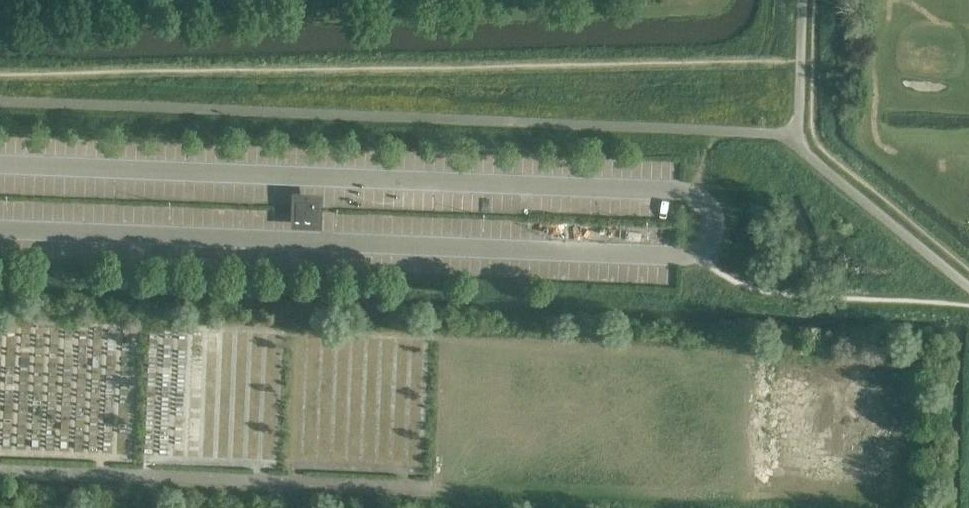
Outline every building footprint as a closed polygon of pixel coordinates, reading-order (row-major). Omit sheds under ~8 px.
[(317,202),(295,200),(294,217),(316,218),(317,202)]
